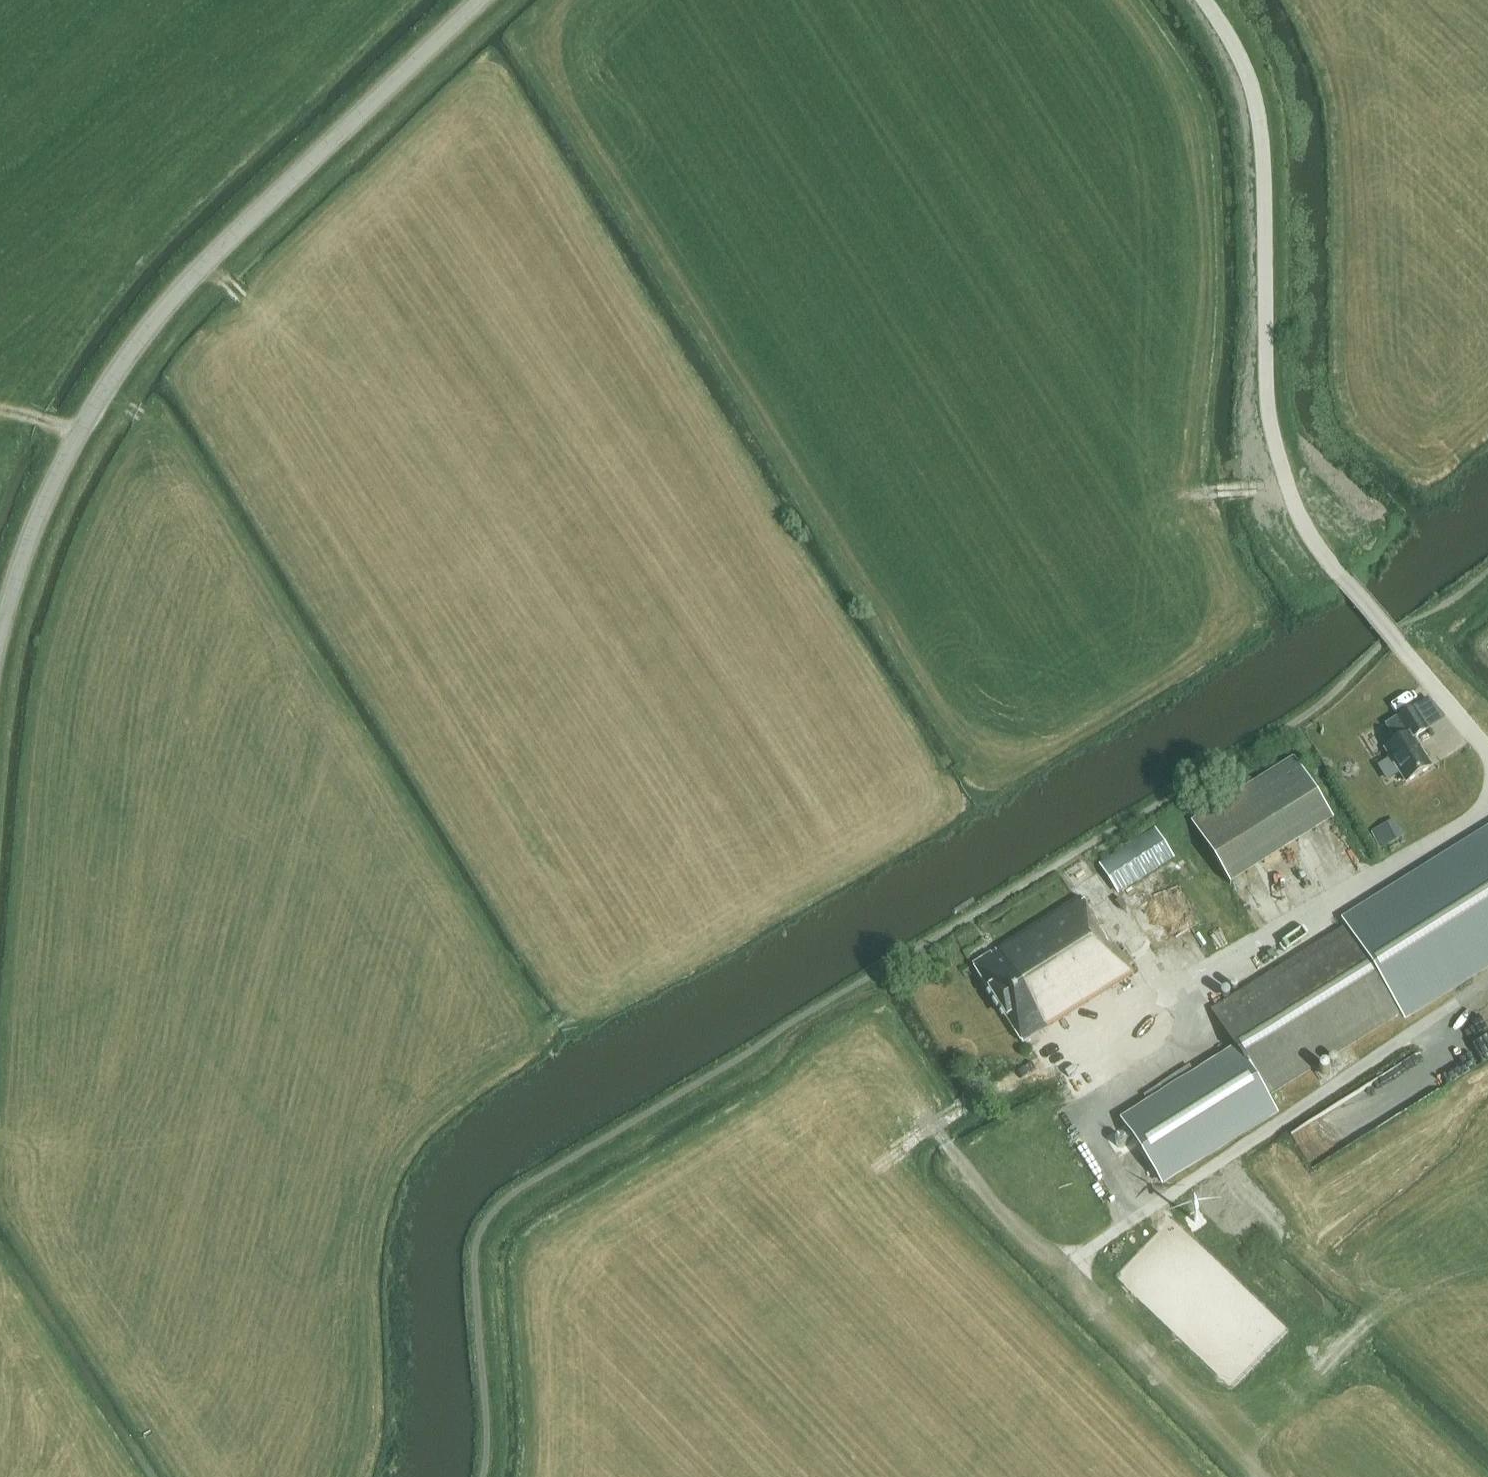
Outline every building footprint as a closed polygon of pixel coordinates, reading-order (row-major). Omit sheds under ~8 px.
[(1397,742),(1385,749),(1406,783),(1432,767),(1414,738),(1428,730),(1414,708),(1387,725),(1397,742)] [(1192,823),(1230,885),(1334,820),(1295,758),(1192,823)] [(1394,820),(1372,831),(1381,847),(1403,836),(1394,820)] [(1101,864),(1119,893),(1173,858),(1155,830),(1101,864)] [(1212,1010),(1238,1051),(1122,1123),(1151,1169),(1160,1183),(1276,1110),(1267,1097),(1403,1013),(1405,1017),(1487,965),(1487,833),(1345,922),(1347,926),(1212,1010)] [(1097,923),(1080,897),(973,965),(1022,1043),(1133,974),(1129,966),(1134,963),(1126,951),(1121,954),(1100,921),(1097,923)] [(1076,1123),(1066,1107),(1060,1111),(1058,1113),(1067,1128),(1072,1126),(1076,1123)]
